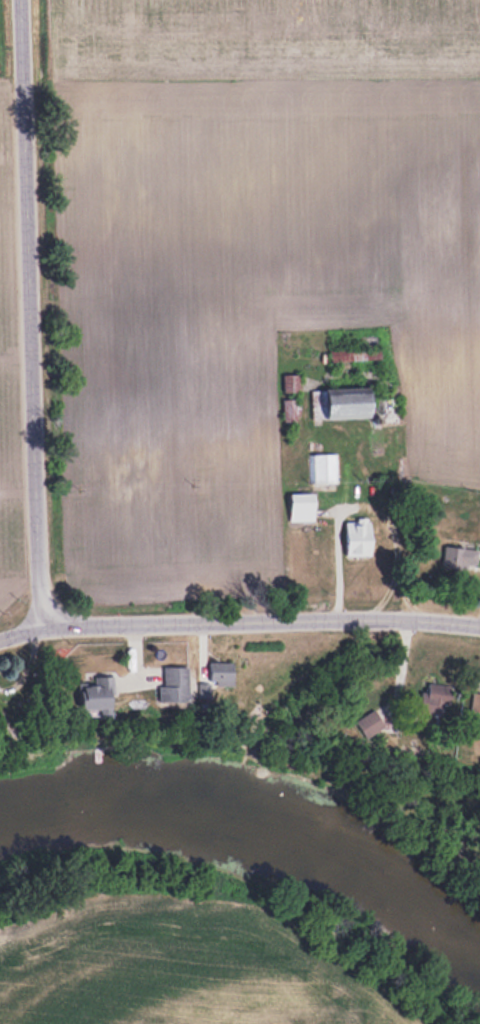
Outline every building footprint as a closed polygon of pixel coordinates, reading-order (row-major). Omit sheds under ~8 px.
[(369,390),(312,392),(312,419),(381,417),(381,423),(401,423),(401,396),(369,396),(369,390)] [(338,482),(338,453),(311,453),(311,482),(338,482)] [(314,521),(314,493),(290,493),(290,521),(314,521)] [(370,555),(370,518),(346,518),(346,555),(370,555)] [(467,570),(467,563),(476,564),(478,549),(444,544),(441,567),(467,570)] [(234,662),(210,662),(210,685),(234,685),(234,662)] [(188,702),(188,666),(163,666),(163,685),(158,685),(158,702),(188,702)] [(93,685),(79,685),(80,715),(113,714),(111,675),(93,676),(93,685)] [(418,710),(447,717),(452,694),(423,687),(418,710)] [(473,691),(471,710),(479,711),(479,692),(473,691)] [(355,721),(366,738),(384,725),(373,709),(355,721)]
